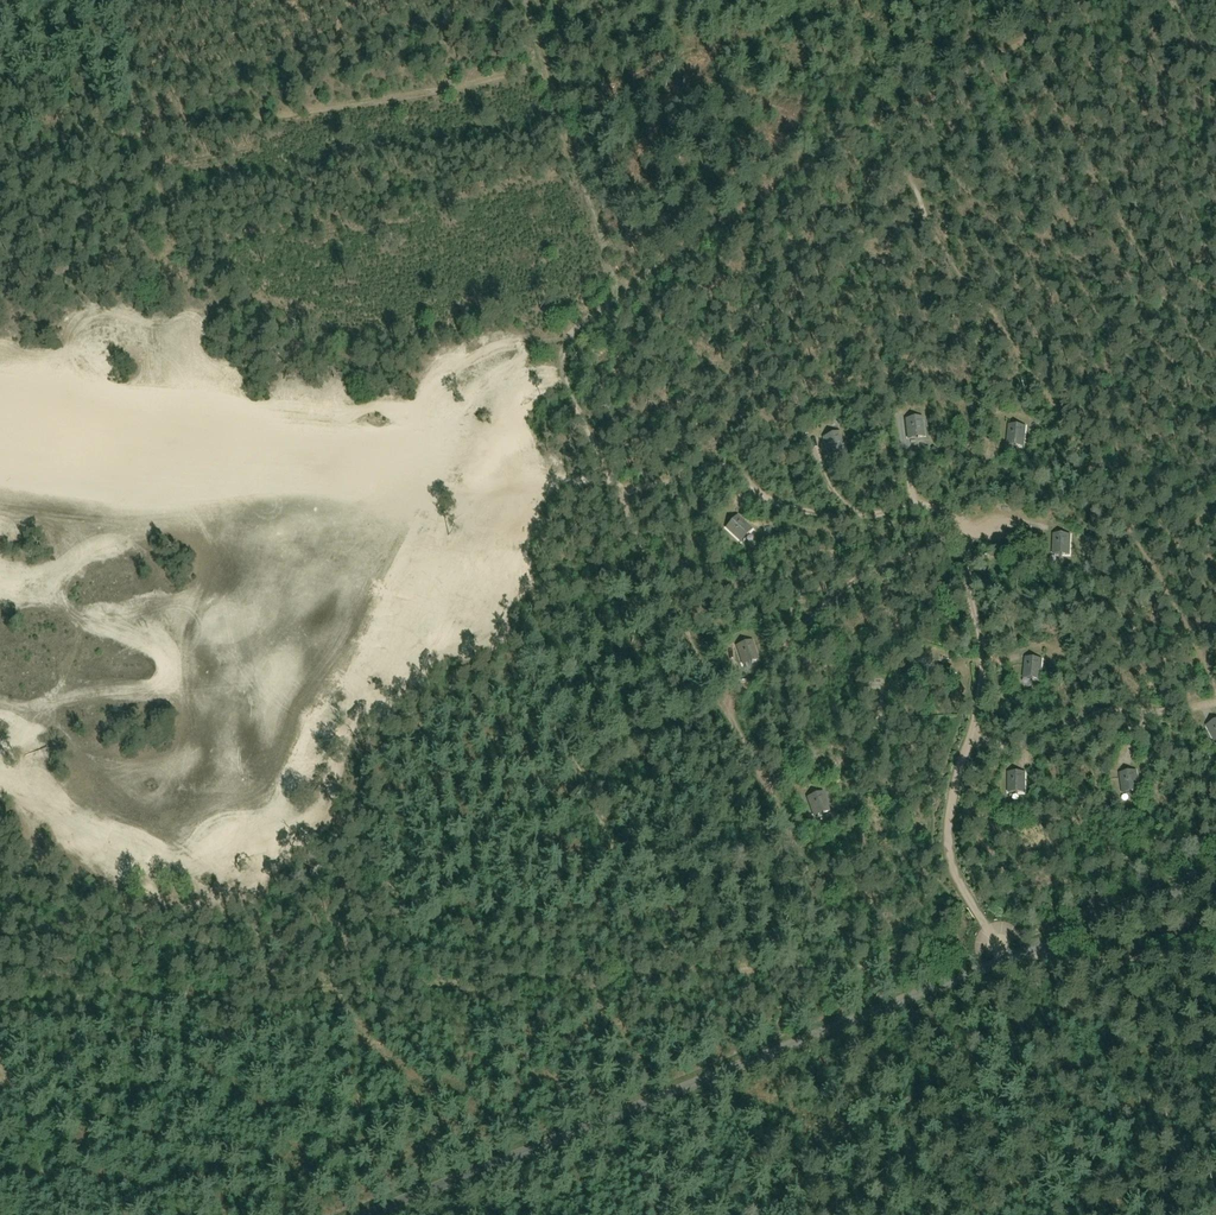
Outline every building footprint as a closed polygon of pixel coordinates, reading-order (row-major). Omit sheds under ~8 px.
[(922,417),(906,419),(908,436),(917,435),(918,438),(925,437),(922,417)] [(1017,446),(1024,447),(1026,427),(1009,425),(1008,442),(1017,443),(1017,446)] [(839,432),(824,438),(830,454),(839,451),(839,453),(846,451),(839,432)] [(738,516),(726,528),(739,540),(746,533),(748,535),(752,530),(738,516)] [(1054,534),(1053,552),(1062,552),(1062,555),(1069,555),(1070,535),(1054,534)] [(753,641),(737,646),(742,662),(751,659),(752,662),(759,660),(753,641)] [(1040,680),(1042,659),(1025,658),(1024,675),(1033,676),(1033,679),(1040,680)] [(1215,741),(1215,721),(1207,726),(1215,741)] [(1139,791),(1136,771),(1120,774),(1122,791),(1132,789),(1132,792),(1139,791)] [(1025,773),(1008,773),(1008,790),(1018,790),(1018,793),(1025,793),(1025,773)] [(823,813),(830,811),(823,792),(807,797),(813,814),(822,811),(823,813)]
